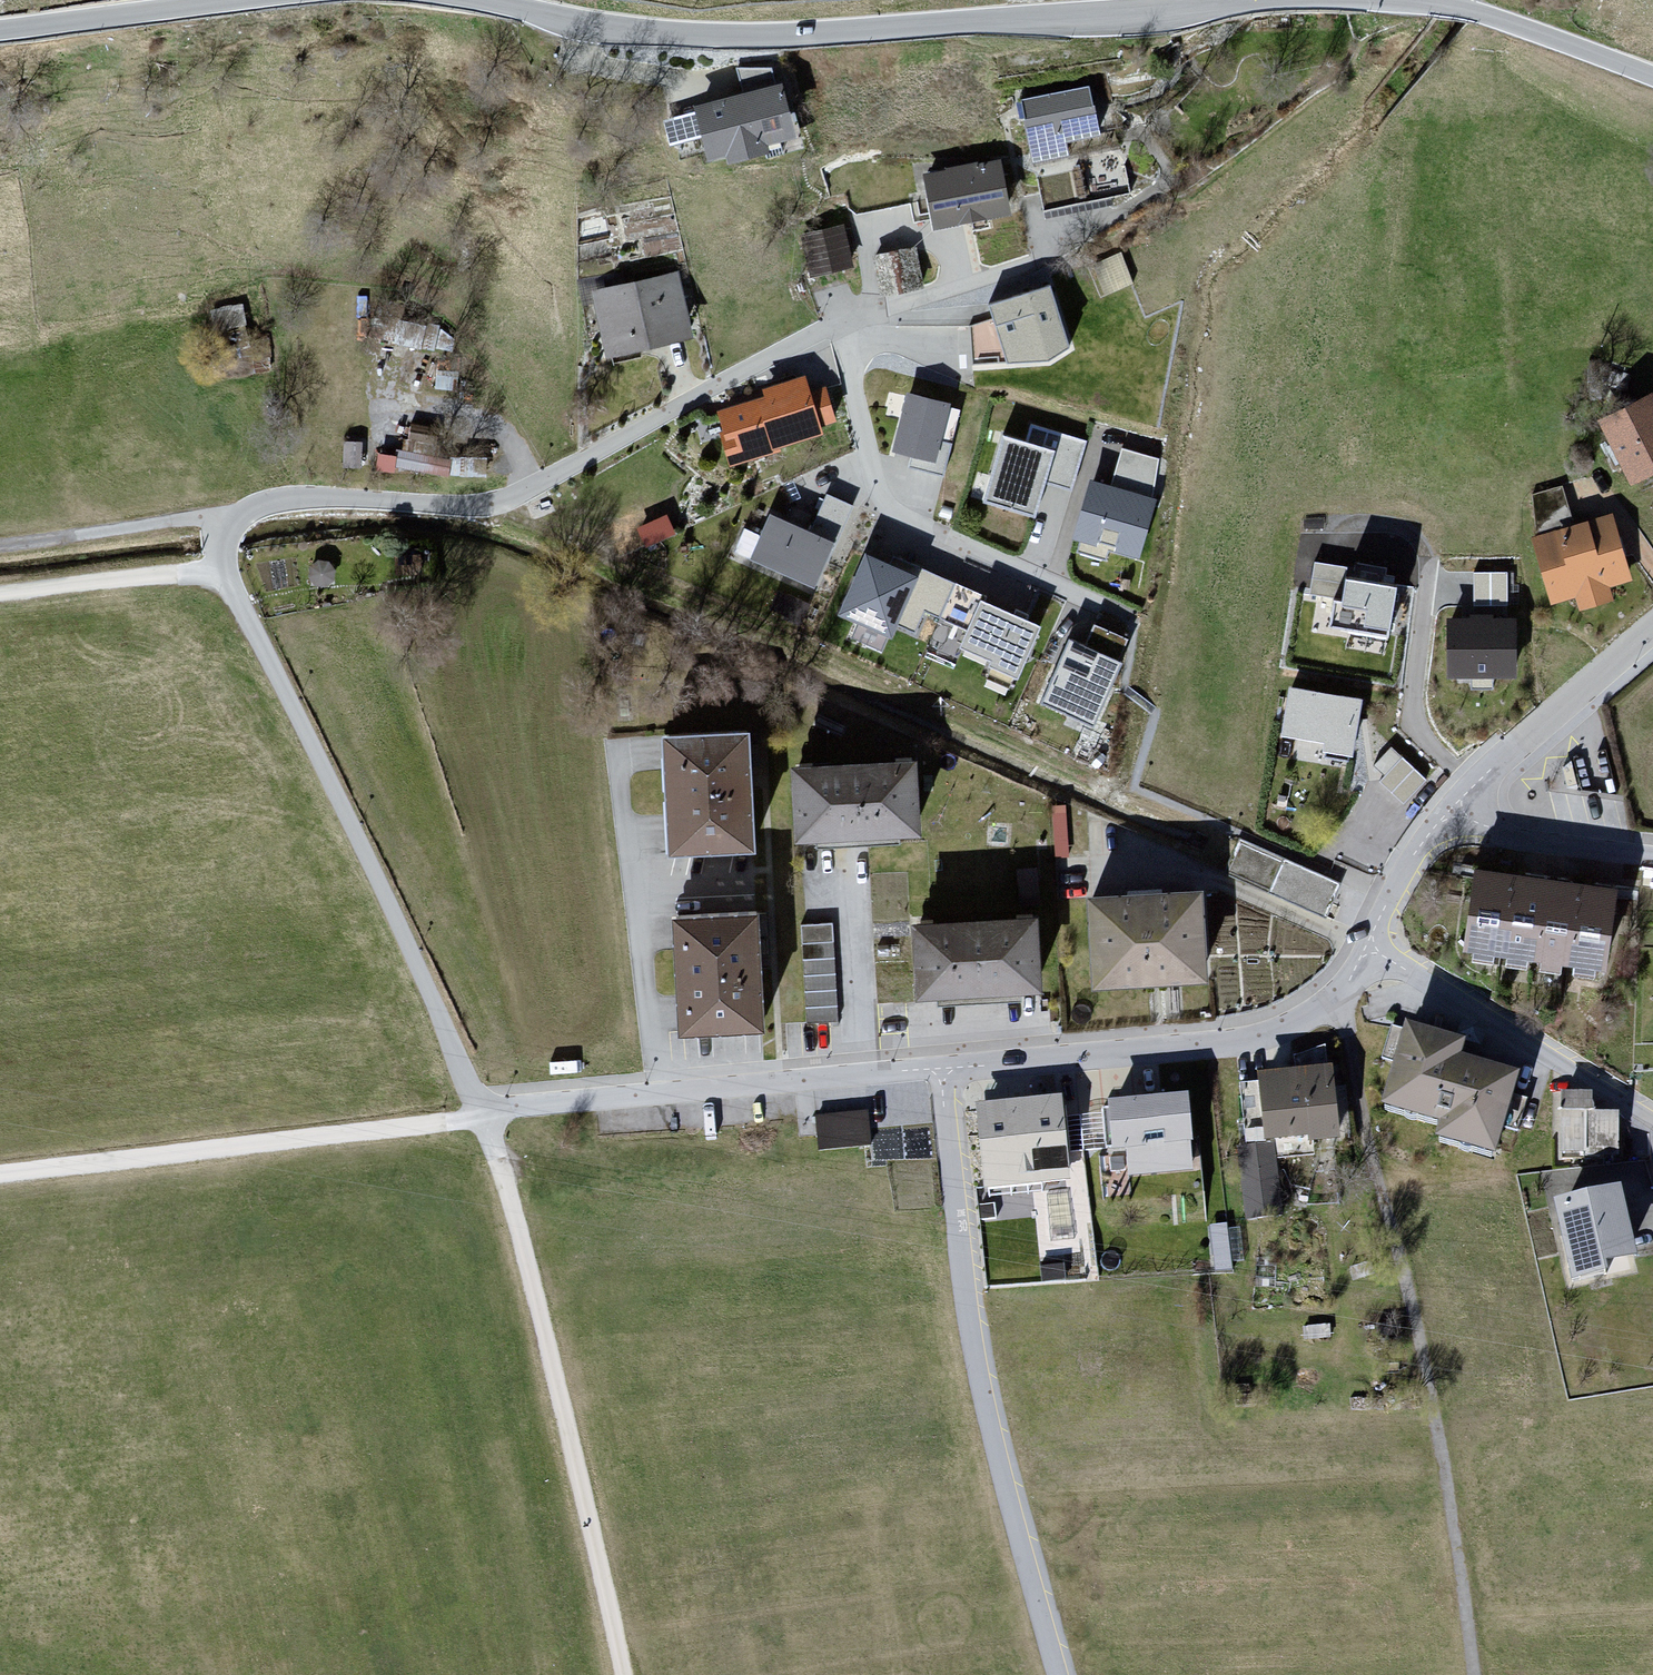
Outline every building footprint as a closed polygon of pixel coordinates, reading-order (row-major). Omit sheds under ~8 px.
[(715,165),(805,136),(787,82),(697,111),(715,165)] [(1092,89),(1022,104),(1036,166),(1075,158),(1072,143),(1103,136),(1092,89)] [(927,170),(938,231),(1016,218),(1005,157),(927,170)] [(845,229),(801,241),(812,281),(856,269),(845,229)] [(911,241),(874,257),(885,281),(898,275),(905,289),(928,279),(911,241)] [(1094,258),(1108,290),(1135,279),(1122,246),(1094,258)] [(676,273),(594,293),(610,358),(692,338),(676,273)] [(1052,287),(989,307),(1009,370),(1072,350),(1052,287)] [(979,360),(1003,351),(991,315),(967,323),(979,360)] [(712,414),(729,471),(784,455),(782,448),(826,435),(824,427),(835,424),(830,406),(817,410),(807,378),(763,390),(766,399),(712,414)] [(1636,486),(1652,477),(1652,396),(1602,423),(1636,486)] [(957,409),(912,398),(898,455),(943,466),(957,409)] [(406,420),(404,466),(452,467),(453,446),(436,445),(437,421),(406,420)] [(1025,444),(1003,438),(983,505),(1038,521),(1049,487),(1074,494),(1089,445),(1030,427),(1025,444)] [(1159,500),(1089,480),(1071,541),(1144,562),(1159,500)] [(765,511),(746,558),(821,587),(853,507),(825,496),(812,530),(765,511)] [(1535,538),(1556,605),(1579,598),(1584,614),(1618,604),(1613,589),(1637,582),(1616,514),(1535,538)] [(866,551),(840,617),(895,639),(921,573),(866,551)] [(1396,587),(1346,579),(1348,567),(1315,562),(1310,594),(1335,598),(1329,627),(1389,638),(1396,587)] [(1476,566),(1476,602),(1512,602),(1512,566),(1476,566)] [(989,670),(1021,683),(1045,622),(982,597),(960,650),(992,663),(989,670)] [(1519,617),(1447,617),(1448,679),(1518,682),(1519,617)] [(1097,728),(1135,637),(1097,621),(1087,644),(1071,638),(1043,706),(1097,728)] [(1363,699),(1289,687),(1281,737),(1324,743),(1322,753),(1353,758),(1363,699)] [(678,849),(760,846),(756,731),(674,734),(678,849)] [(1396,743),(1374,764),(1407,798),(1429,778),(1396,743)] [(804,841),(926,835),(922,759),(800,765),(804,841)] [(1294,895),(1326,908),(1338,878),(1306,865),(1294,895)] [(1612,972),(1623,888),(1479,869),(1468,953),(1612,972)] [(1097,893),(1101,982),(1214,977),(1210,888),(1097,893)] [(686,1036),(774,1032),(767,910),(680,915),(686,1036)] [(924,998),(1043,991),(1039,917),(920,925),(924,998)] [(808,1018),(839,1017),(836,922),(805,923),(808,1018)] [(1442,1147),(1506,1161),(1525,1079),(1468,1066),(1473,1046),(1409,1031),(1389,1118),(1446,1131),(1442,1147)] [(1283,1217),(1279,1155),(1346,1150),(1340,1071),(1262,1076),(1267,1142),(1244,1153),(1248,1219),(1283,1217)] [(1201,1173),(1194,1099),(1113,1106),(1117,1153),(1132,1152),(1134,1178),(1201,1173)] [(990,1192),(1076,1182),(1066,1100),(980,1111),(990,1192)] [(1563,1156),(1620,1160),(1622,1120),(1597,1118),(1593,1102),(1566,1100),(1563,1156)] [(820,1149),(873,1146),(871,1112),(818,1115),(820,1149)] [(1578,1284),(1643,1269),(1624,1192),(1560,1207),(1578,1284)]
